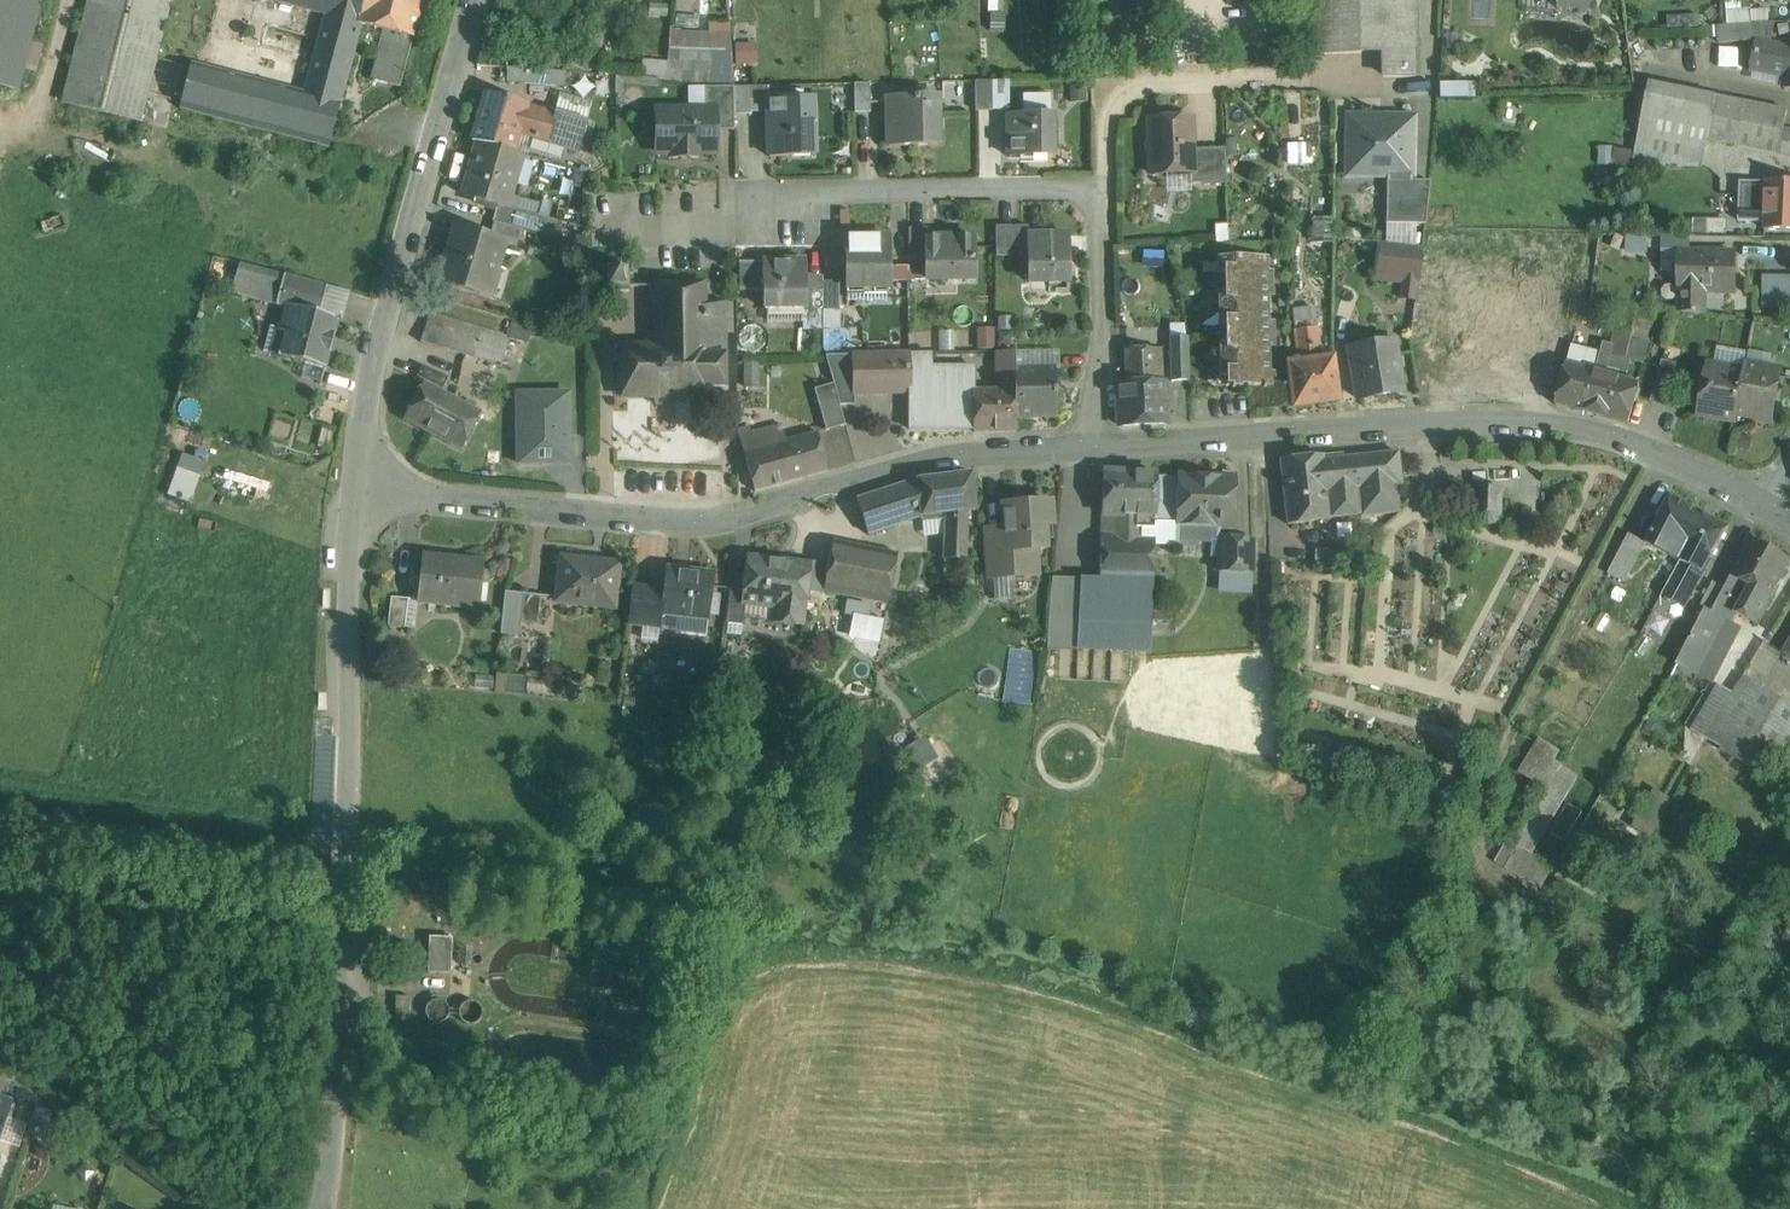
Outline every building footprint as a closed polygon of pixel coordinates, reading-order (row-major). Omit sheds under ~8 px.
[(17,91),(40,0),(0,0),(0,87),(17,91)] [(64,103),(140,122),(171,0),(90,0),(64,103)] [(271,1),(324,15),(358,25),(359,24),(365,0),(271,0),(271,1)] [(359,24),(361,25),(387,32),(413,39),(414,39),(424,0),(365,0),(359,24)] [(1324,4),(1325,53),(1383,51),(1383,75),(1416,74),(1414,0),(1324,0),(1324,4)] [(1470,24),(1492,25),(1494,0),(1471,0),(1470,24)] [(1325,56),(1325,53),(1324,4),(1313,5),(1314,56),(1325,56)] [(324,15),(304,94),(289,90),(278,134),(329,148),(341,103),(340,103),(361,25),(358,25),(324,15)] [(1753,41),(1759,40),(1772,42),(1776,22),(1752,24),(1753,41)] [(1720,43),(1753,41),(1752,24),(1718,26),(1720,43)] [(413,39),(387,32),(373,81),(400,88),(413,39)] [(669,35),(668,50),(714,51),(732,51),(731,34),(669,35)] [(1772,42),(1759,40),(1752,71),(1786,77),(1784,87),(1789,88),(1789,46),(1772,42)] [(735,62),(758,62),(757,41),(735,42),(735,62)] [(667,63),(665,79),(715,85),(714,51),(668,50),(667,63)] [(715,85),(734,87),(732,51),(714,51),(715,85)] [(618,59),(605,58),(603,69),(616,71),(618,59)] [(667,63),(643,61),(642,77),(665,79),(667,63)] [(254,80),(192,64),(181,109),(243,125),(254,80)] [(289,90),(254,80),(243,125),(278,134),(289,90)] [(993,111),(992,81),(975,82),(976,111),(993,111)] [(1009,111),(1009,81),(992,81),(993,111),(1009,111)] [(1716,96),(1649,82),(1632,166),(1703,167),(1708,139),(1707,139),(1716,96)] [(871,113),(870,84),(855,84),(855,113),(871,113)] [(769,86),(751,87),(752,113),(768,112),(768,101),(769,100),(769,86)] [(734,87),(705,87),(705,111),(715,111),(715,131),(734,131),(734,116),(734,87)] [(751,87),(734,87),(734,116),(752,116),(752,113),(751,87)] [(526,107),(486,95),(473,141),(479,143),(513,152),(518,133),(528,136),(536,110),(526,107)] [(1051,115),(1051,95),(1023,95),(1023,115),(1009,115),(1010,158),(1054,157),(1053,115),(1051,115)] [(1748,103),(1716,96),(1707,139),(1708,139),(1735,144),(1735,145),(1779,154),(1784,128),(1788,110),(1748,102),(1748,103)] [(936,97),(888,98),(889,146),(938,145),(936,97)] [(769,100),(768,101),(768,112),(769,157),(814,156),(812,100),(769,100)] [(565,141),(547,136),(554,115),(536,110),(528,136),(533,137),(551,143),(547,153),(561,157),(565,141)] [(705,111),(657,111),(657,152),(675,152),(675,157),(697,157),(697,152),(715,152),(715,131),(715,111),(705,111)] [(600,125),(555,112),(554,115),(547,136),(565,141),(594,148),(600,125)] [(1190,118),(1150,120),(1151,141),(1147,145),(1147,154),(1152,158),(1152,175),(1169,175),(1174,170),(1191,169),(1192,169),(1191,150),(1190,118)] [(1413,119),(1349,118),(1349,169),(1369,170),(1369,174),(1387,175),(1387,181),(1412,182),(1412,181),(1413,119)] [(1784,128),(1779,154),(1789,156),(1789,129),(1784,128)] [(551,143),(533,137),(530,148),(547,153),(551,143)] [(513,152),(479,143),(464,196),(499,207),(506,209),(507,207),(521,155),(513,152)] [(1225,149),(1191,150),(1192,169),(1191,169),(1191,184),(1226,183),(1225,149)] [(1412,182),(1387,181),(1386,224),(1425,225),(1430,182),(1412,181),(1412,182)] [(1724,181),(1723,201),(1740,202),(1740,219),(1765,220),(1765,229),(1789,230),(1789,182),(1767,181),(1767,183),(1724,181)] [(562,223),(507,207),(506,209),(499,207),(494,223),(522,231),(557,241),(562,223)] [(522,231),(494,223),(490,236),(506,241),(506,242),(517,246),(522,231)] [(490,236),(455,226),(438,284),(489,299),(506,242),(506,241),(490,236)] [(1029,236),(1028,226),(996,227),(996,256),(1028,257),(1028,236),(1029,236)] [(909,281),(926,281),(925,238),(927,238),(927,229),(908,229),(909,281)] [(1626,234),(1627,252),(1649,251),(1648,233),(1626,234)] [(1070,282),(1069,236),(1029,236),(1028,236),(1028,257),(1028,264),(1028,282),(1070,282)] [(927,238),(925,238),(926,281),(975,280),(974,237),(927,238)] [(890,286),(889,238),(846,239),(846,286),(847,286),(847,298),(886,298),(886,286),(890,286)] [(1287,243),(1274,243),(1274,258),(1287,258),(1287,243)] [(1423,248),(1379,243),(1374,278),(1418,283),(1423,248)] [(1736,253),(1679,252),(1678,291),(1682,291),(1682,312),(1704,315),(1704,291),(1736,291),(1736,253)] [(1267,258),(1218,259),(1219,276),(1223,276),(1224,285),(1272,284),(1272,277),(1267,277),(1267,258)] [(806,262),(763,262),(764,309),(805,309),(806,309),(806,283),(806,275),(806,262)] [(628,267),(605,267),(605,290),(628,290),(628,267)] [(1627,274),(1603,270),(1601,282),(1625,286),(1627,274)] [(1673,303),(1677,302),(1676,272),(1665,273),(1665,290),(1672,290),(1673,303)] [(1762,307),(1789,307),(1789,273),(1763,272),(1762,307)] [(328,287),(284,275),(284,277),(285,277),(277,304),(276,306),(279,306),(284,307),(285,305),(287,305),(287,306),(320,315),(327,288),(327,289),(328,287)] [(839,282),(823,283),(823,330),(840,329),(839,282)] [(806,309),(805,309),(805,331),(823,330),(823,283),(806,283),(806,309)] [(704,284),(657,285),(657,288),(651,289),(651,299),(657,299),(657,347),(620,347),(620,350),(615,350),(615,361),(621,361),(621,397),(655,397),(655,403),(672,403),(672,397),(706,396),(705,386),(725,386),(724,303),(704,304),(704,284)] [(1272,284),(1224,285),(1224,293),(1219,293),(1219,310),(1268,309),(1267,291),(1272,291),(1272,284)] [(320,315),(287,306),(287,305),(285,305),(284,307),(285,307),(278,331),(285,333),(280,355),(279,355),(278,357),(281,358),(281,357),(324,369),(326,370),(327,368),(326,367),(339,322),(340,320),(337,319),(337,320),(320,315)] [(1639,307),(1632,333),(1616,329),(1612,345),(1613,345),(1614,345),(1611,355),(1631,360),(1643,363),(1649,340),(1657,309),(1639,307)] [(1268,309),(1219,310),(1220,327),(1224,327),(1225,336),(1273,335),(1273,328),(1268,328),(1268,309)] [(483,331),(429,315),(421,342),(476,359),(483,331)] [(533,327),(514,322),(510,339),(528,344),(533,327)] [(1317,328),(1295,331),(1299,363),(1288,364),(1294,408),(1338,402),(1332,358),(1321,360),(1317,328)] [(510,339),(483,331),(476,359),(502,367),(510,339)] [(1273,335),(1225,336),(1225,344),(1220,344),(1220,361),(1269,360),(1268,341),(1273,341),(1273,335)] [(1188,337),(1170,338),(1172,382),(1189,381),(1188,337)] [(1396,342),(1350,349),(1358,399),(1404,392),(1396,342)] [(1612,345),(1603,343),(1596,371),(1606,374),(1608,367),(1628,372),(1631,360),(1611,355),(1613,345),(1612,345)] [(1155,349),(1125,351),(1127,383),(1118,384),(1120,426),(1166,423),(1164,381),(1157,381),(1155,349)] [(973,391),(972,391),(973,430),(973,432),(1017,431),(1017,430),(1017,417),(1015,371),(1015,353),(995,353),(996,381),(1000,381),(1000,390),(973,391)] [(910,354),(871,355),(871,394),(910,393),(910,354)] [(943,354),(910,354),(910,393),(910,429),(973,430),(972,391),(973,391),(973,368),(943,368),(943,354)] [(852,355),(826,356),(834,384),(840,405),(855,404),(854,394),(852,355)] [(871,355),(852,355),(854,394),(871,394),(871,355)] [(1662,357),(1653,400),(1669,403),(1678,361),(1662,357)] [(1269,360),(1220,361),(1221,378),(1226,378),(1226,387),(1250,387),(1274,386),(1274,378),(1269,379),(1269,360)] [(1596,371),(1567,363),(1556,404),(1629,425),(1640,383),(1606,374),(1596,371)] [(1781,371),(1745,364),(1743,371),(1744,371),(1736,414),(1737,414),(1772,420),(1781,371)] [(1743,371),(1709,365),(1699,414),(1736,421),(1737,414),(1736,414),(1744,371),(1743,371)] [(1054,370),(1015,371),(1017,417),(1055,416),(1054,370)] [(482,413),(424,382),(404,420),(461,450),(482,413)] [(834,384),(814,389),(826,431),(846,426),(840,405),(834,384)] [(1274,386),(1250,387),(1251,409),(1275,408),(1274,386)] [(572,391),(516,392),(517,467),(573,466),(572,391)] [(781,426),(752,433),(751,433),(741,437),(756,491),(827,471),(816,434),(786,442),(781,426)] [(750,428),(739,431),(741,437),(751,433),(750,428)] [(194,501),(205,459),(180,453),(170,495),(194,501)] [(1342,456),(1323,458),(1323,456),(1280,460),(1287,525),(1330,520),(1329,519),(1361,515),(1361,517),(1399,513),(1396,486),(1402,485),(1398,453),(1342,459),(1342,456)] [(1156,474),(1104,472),(1101,537),(1139,538),(1140,527),(1155,528),(1156,481),(1156,474)] [(925,480),(917,481),(886,491),(897,526),(921,518),(944,515),(968,511),(976,510),(972,474),(925,480)] [(1235,479),(1178,477),(1178,482),(1180,482),(1178,519),(1177,519),(1177,523),(1178,523),(1178,541),(1210,542),(1210,558),(1217,558),(1218,538),(1218,524),(1229,525),(1228,527),(1233,527),(1235,479)] [(1178,482),(1156,481),(1155,539),(1154,545),(1177,545),(1178,541),(1178,523),(1177,523),(1177,519),(1178,519),(1180,482),(1178,482)] [(886,491),(857,500),(868,535),(897,526),(886,491)] [(1705,515),(1671,497),(1646,544),(1681,562),(1705,515)] [(1502,500),(1480,499),(1479,514),(1481,520),(1487,524),(1493,525),(1498,521),(1501,515),(1502,500)] [(1051,503),(1003,506),(1005,533),(987,534),(990,578),(1037,574),(1036,549),(1046,548),(1044,525),(1052,525),(1051,503)] [(968,511),(945,515),(943,560),(966,561),(968,511)] [(1705,515),(1681,562),(1674,574),(1690,582),(1704,555),(1711,559),(1728,527),(1705,515)] [(1139,538),(1101,537),(1100,579),(1080,578),(1080,579),(1078,624),(1151,625),(1154,545),(1155,539),(1139,538)] [(1253,541),(1218,538),(1217,558),(1216,572),(1253,574),(1253,541)] [(1706,610),(1705,610),(1681,657),(1700,667),(1697,674),(1713,682),(1740,628),(1732,624),(1738,612),(1758,623),(1789,562),(1789,559),(1751,539),(1725,589),(1712,613),(1706,610)] [(897,555),(833,541),(823,591),(887,604),(897,555)] [(1626,541),(1608,573),(1624,581),(1641,549),(1626,541)] [(1344,552),(1315,550),(1314,551),(1315,551),(1314,564),(1343,567),(1344,552)] [(483,564),(423,557),(418,602),(479,608),(483,564)] [(801,626),(809,566),(749,558),(745,590),(743,604),(745,604),(775,608),(774,622),(801,626)] [(619,565),(561,559),(557,602),(614,609),(619,565)] [(713,576),(667,570),(664,593),(661,614),(662,614),(708,619),(713,576)] [(1674,574),(1655,608),(1671,617),(1690,582),(1674,574)] [(1080,579),(1052,578),(1049,613),(1049,623),(1078,624),(1080,579)] [(1713,583),(1700,608),(1705,610),(1706,610),(1712,613),(1725,589),(1713,583)] [(745,590),(730,588),(726,624),(742,626),(745,604),(743,604),(745,590)] [(664,593),(633,589),(629,623),(660,627),(662,614),(661,614),(664,593)] [(524,594),(505,592),(501,634),(520,636),(521,623),(524,594)] [(541,596),(524,594),(521,623),(538,625),(541,596)] [(409,600),(392,598),(389,627),(406,628),(409,600)] [(1049,623),(1047,649),(1150,653),(1151,625),(1078,624),(1049,623)] [(1734,693),(1733,695),(1707,739),(1722,748),(1757,689),(1742,680),(1734,693)] [(1719,685),(1692,730),(1707,739),(1733,695),(1734,693),(1719,685)] [(1759,687),(1757,689),(1722,748),(1721,750),(1767,777),(1789,738),(1789,706),(1759,687)] [(926,734),(906,747),(916,764),(936,751),(926,734)] [(1561,753),(1540,740),(1519,776),(1547,791),(1563,766),(1556,762),(1561,753)] [(920,767),(932,778),(945,763),(933,753),(920,767)] [(1582,774),(1565,764),(1517,847),(1534,856),(1582,774)] [(452,938),(430,937),(428,974),(451,975),(452,938)] [(411,997),(396,997),(395,1025),(410,1026),(411,997)]
